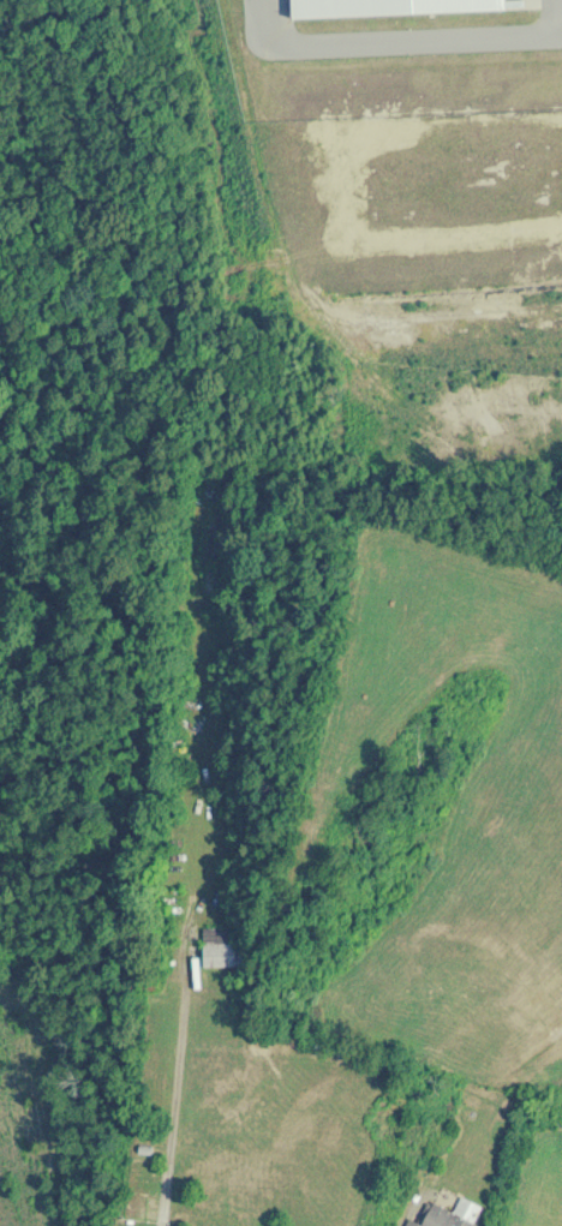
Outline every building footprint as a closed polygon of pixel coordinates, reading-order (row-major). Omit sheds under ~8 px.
[(289,20),(289,0),(500,0),(501,13),(289,20)] [(205,967),(237,967),(237,928),(205,928),(205,967)] [(480,1224),(430,1202),(420,1223),(410,1219),(407,1225),(479,1225),(480,1224)]
